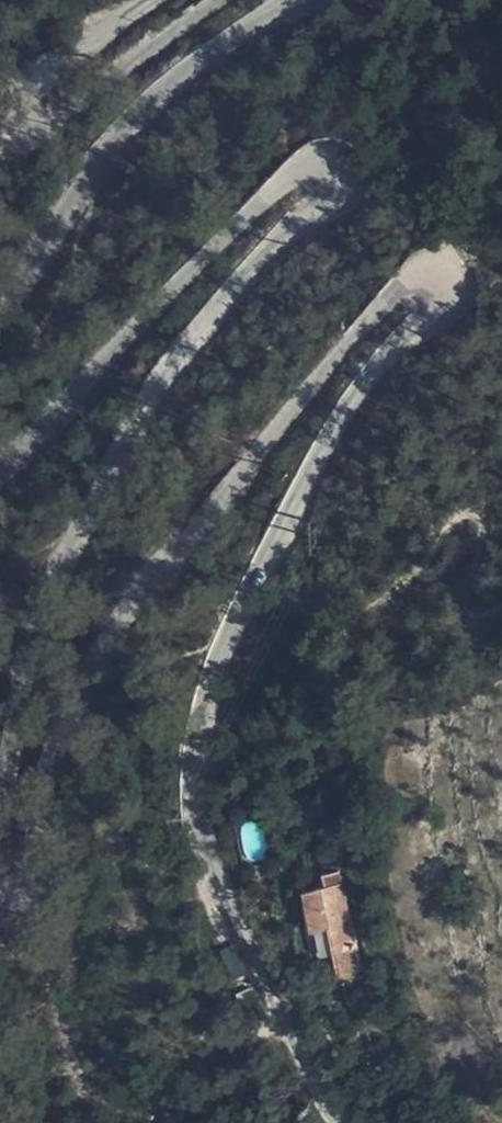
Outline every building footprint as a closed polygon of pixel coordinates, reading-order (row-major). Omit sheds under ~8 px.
[(340,868),(303,879),(319,939),(336,934),(344,964),(365,957),(340,868)]
